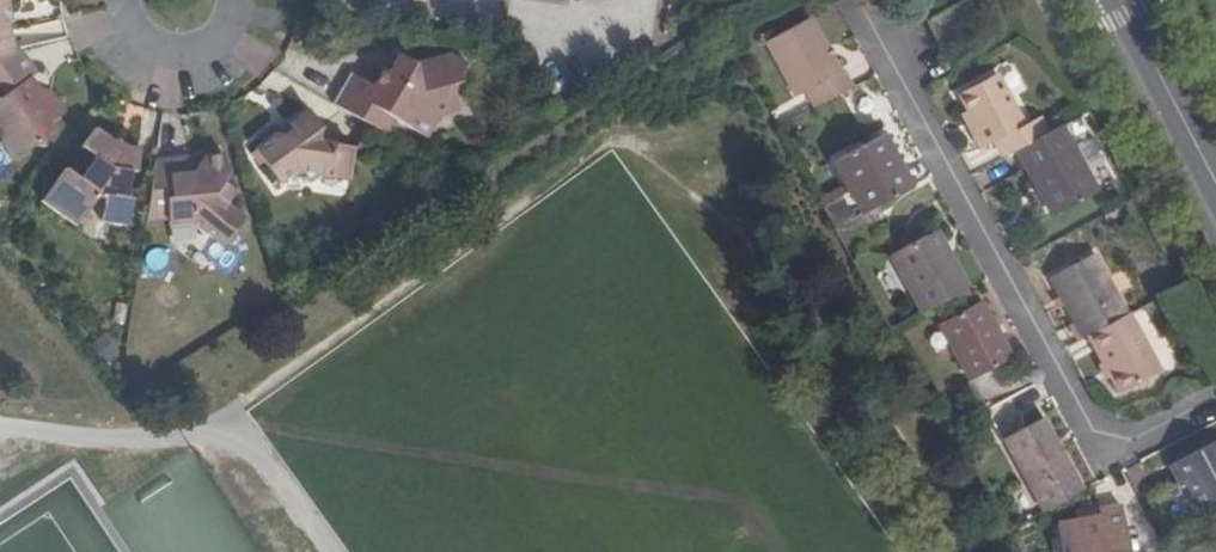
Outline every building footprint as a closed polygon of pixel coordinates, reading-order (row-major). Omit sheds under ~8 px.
[(10,11),(7,0),(0,0),(0,13),(10,11)] [(14,52),(8,25),(2,27),(0,19),(0,55),(14,52)] [(807,94),(815,109),(855,88),(846,72),(843,74),(814,20),(772,42),(800,98),(807,94)] [(36,62),(63,57),(58,24),(24,29),(26,44),(33,43),(36,62)] [(21,50),(14,52),(0,55),(0,127),(1,127),(0,131),(0,146),(11,160),(31,146),(42,147),(44,136),(56,129),(51,120),(65,111),(49,92),(36,87),(30,79),(37,74),(21,50)] [(352,74),(335,105),(386,135),(395,120),(412,129),(415,123),(457,109),(449,87),(459,84),(455,72),(461,63),(446,54),(410,66),(395,59),(386,76),(380,73),(372,85),(352,74)] [(993,138),(1002,153),(1016,146),(1048,130),(1038,114),(1023,122),(995,71),(959,91),(967,107),(985,141),(993,138)] [(52,78),(37,74),(30,79),(36,87),(49,92),(52,78)] [(275,133),(255,148),(280,182),(298,169),(302,170),(323,175),(347,182),(356,148),(320,138),(322,125),(307,104),(285,119),(293,128),(284,135),(275,133)] [(978,145),(985,141),(967,107),(960,111),(978,145)] [(278,122),(275,133),(284,135),(293,128),(285,119),(278,122)] [(1096,189),(1060,123),(1048,130),(1016,146),(1034,181),(1040,179),(1056,211),(1096,189)] [(115,143),(94,129),(81,149),(95,158),(81,179),(66,168),(42,203),(76,227),(96,198),(106,201),(102,224),(127,227),(132,200),(126,198),(131,172),(136,173),(140,149),(126,146),(117,140),(115,143)] [(836,165),(863,216),(911,190),(883,139),(836,165)] [(191,158),(154,162),(145,222),(167,220),(168,227),(196,225),(223,249),(247,223),(228,206),(238,194),(225,183),(232,174),(225,155),(205,157),(200,171),(189,170),(191,158)] [(205,157),(191,158),(189,170),(200,171),(205,157)] [(310,184),(323,175),(302,170),(310,184)] [(1051,213),(1056,211),(1040,179),(1034,181),(1051,213)] [(890,256),(923,313),(968,288),(934,231),(890,256)] [(1052,280),(1083,340),(1087,338),(1127,315),(1094,257),(1052,280)] [(1011,359),(978,305),(942,324),(973,380),(1011,359)] [(1161,374),(1127,315),(1087,338),(1119,396),(1161,374)] [(1009,440),(1048,512),(1087,491),(1044,421),(1009,440)] [(1171,467),(1181,487),(1187,484),(1204,510),(1215,503),(1215,442),(1171,467)] [(1103,513),(1103,519),(1081,523),(1063,527),(1066,551),(1130,551),(1123,509),(1103,513)] [(1080,514),(1081,523),(1103,519),(1103,513),(1080,514)] [(1208,541),(1184,551),(1214,551),(1208,541)]
